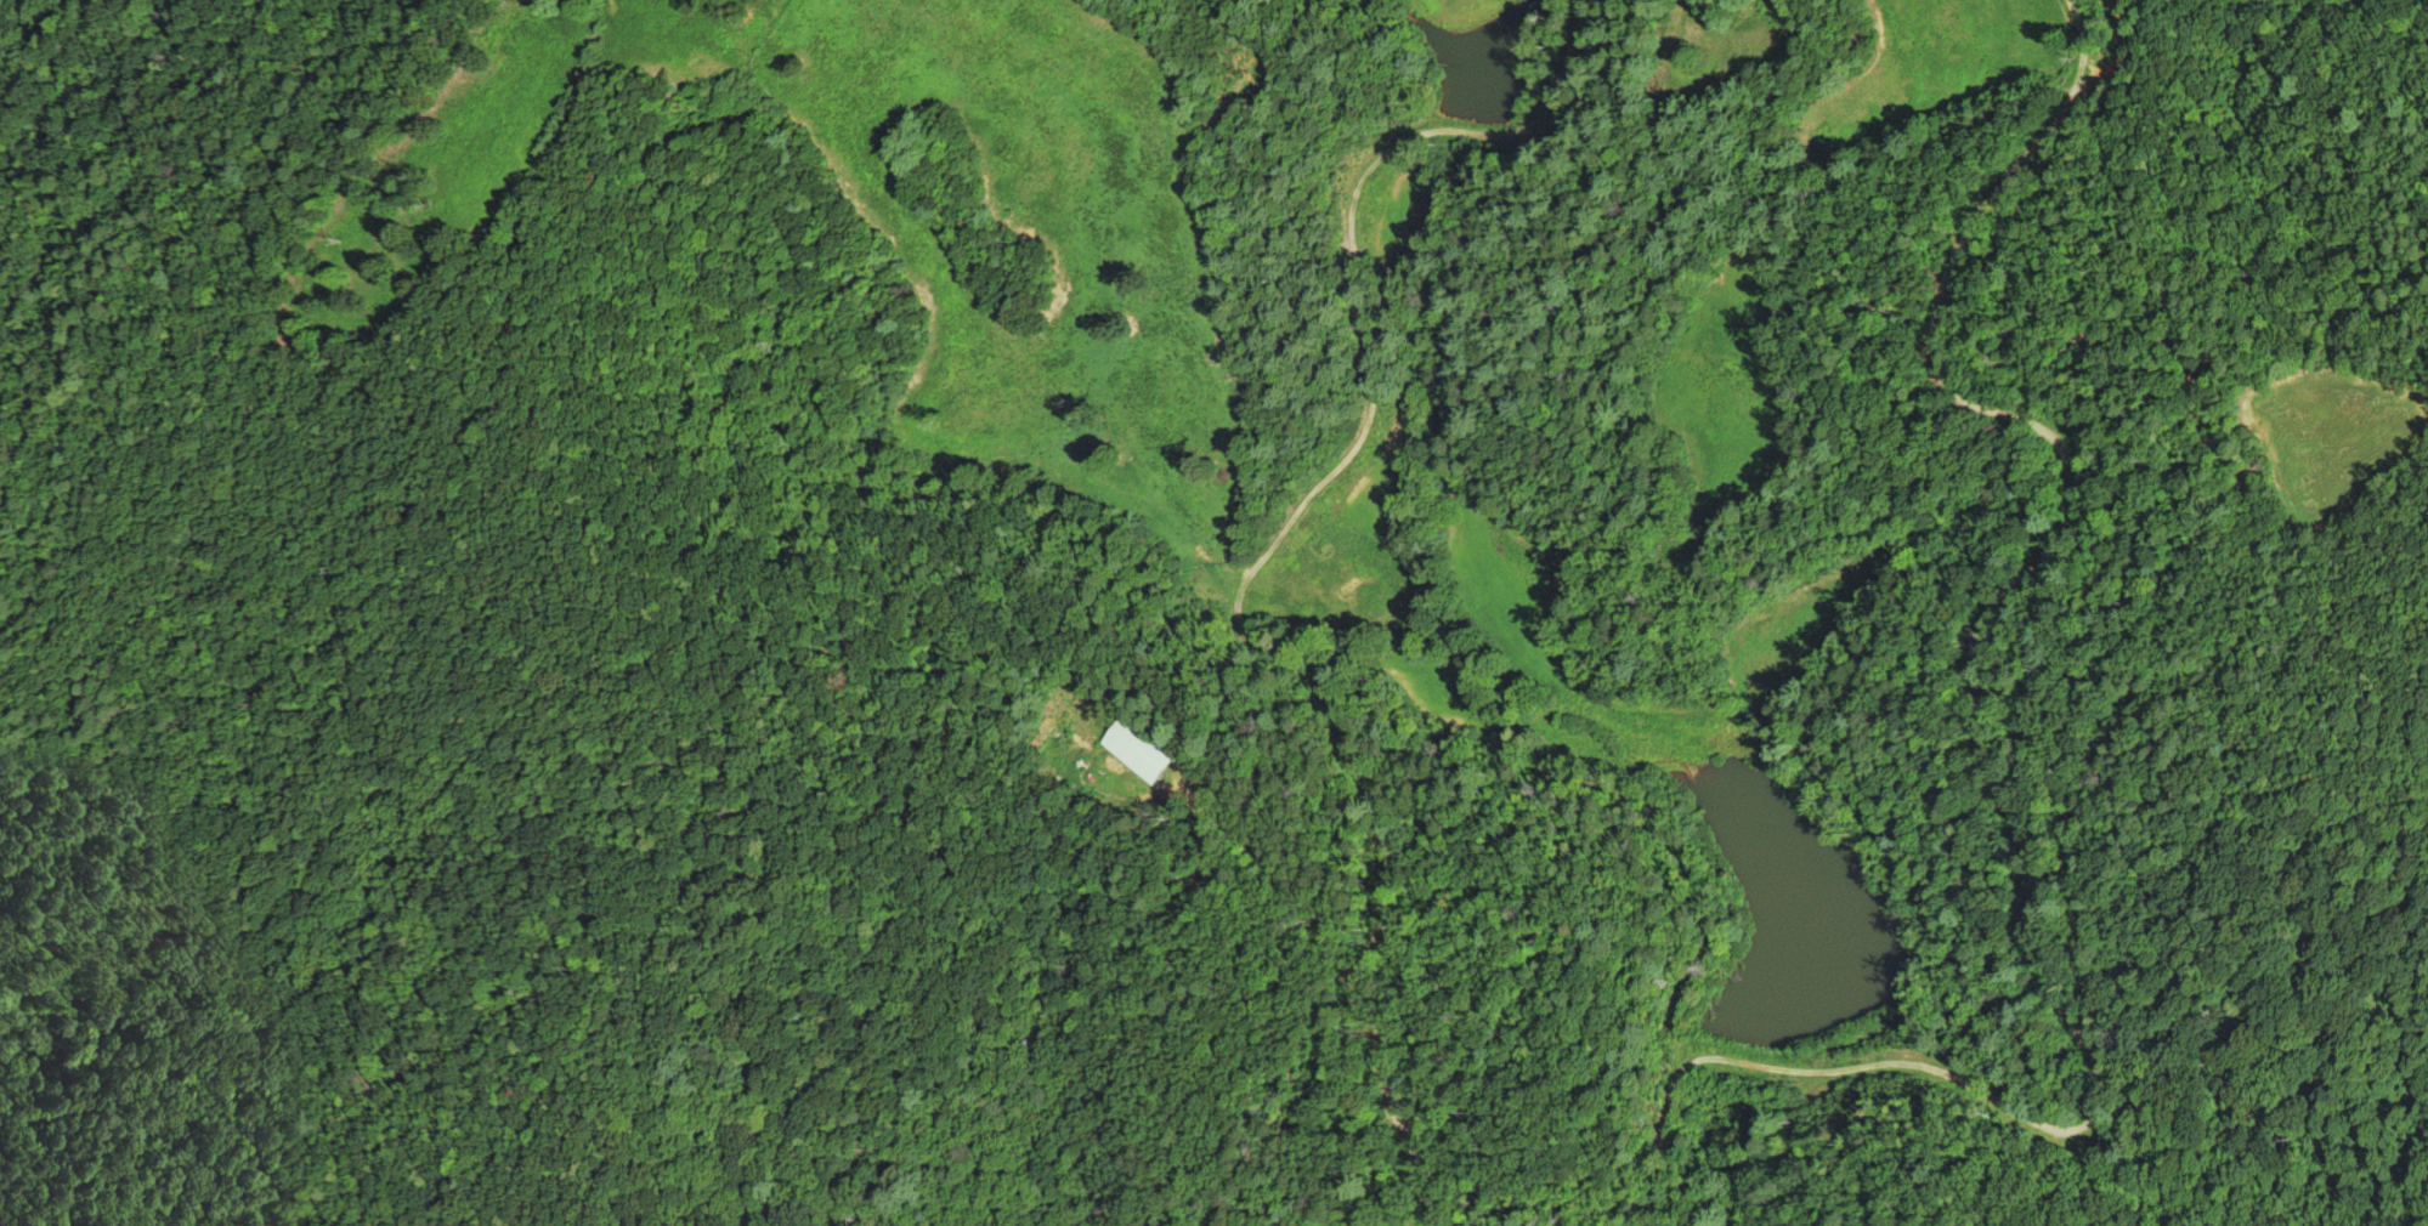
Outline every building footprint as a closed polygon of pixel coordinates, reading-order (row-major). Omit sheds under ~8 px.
[(1175,759),(1122,717),(1101,745),(1154,786),(1175,759)]
